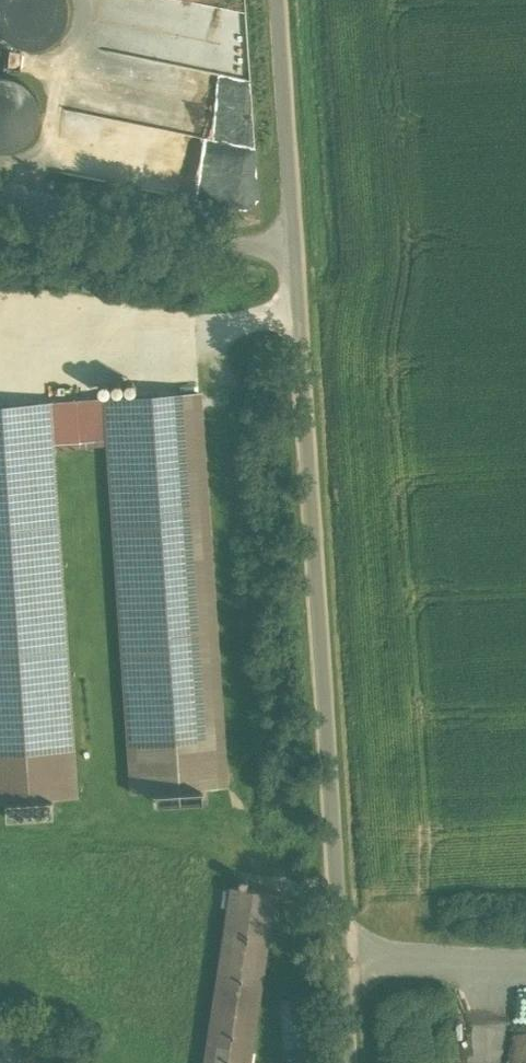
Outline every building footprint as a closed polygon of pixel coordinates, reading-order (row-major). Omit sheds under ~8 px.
[(5,40),(17,46),(27,47),(39,45),(49,40),(58,30),(62,21),(64,8),(62,0),(0,0),(0,35),(5,40)] [(6,146),(17,142),(23,138),(30,128),(34,112),(32,100),(27,91),(18,83),(7,79),(0,78),(0,146),(6,146)] [(239,191),(238,203),(255,204),(256,192),(239,191)] [(199,392),(105,399),(133,793),(158,792),(202,788),(226,787),(199,392)] [(0,407),(0,802),(5,802),(52,799),(77,797),(51,404),(0,407)] [(202,788),(158,792),(158,801),(203,798),(202,788)] [(52,799),(5,802),(6,817),(53,814),(52,799)] [(233,886),(206,1062),(250,1062),(276,893),(233,886)]
